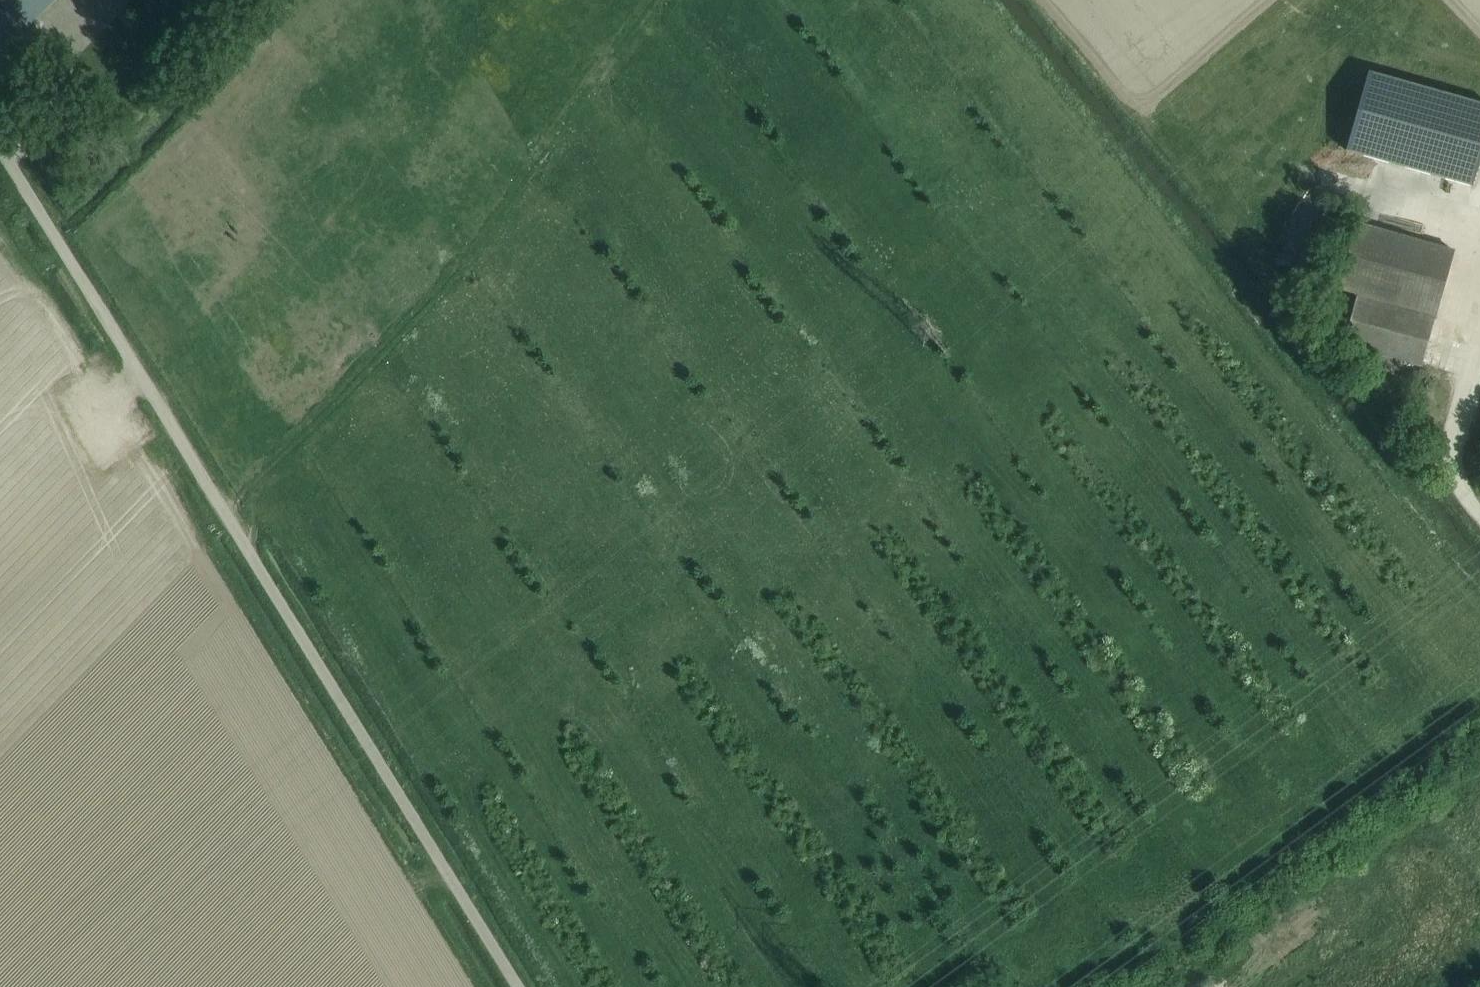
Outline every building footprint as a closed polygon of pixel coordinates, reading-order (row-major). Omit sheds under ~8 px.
[(0,2),(26,26),(40,12),(51,0),(0,0),(0,1),(0,2)] [(1368,71),(1345,150),(1473,186),(1479,165),(1479,166),(1479,103),(1368,71)] [(1421,365),(1454,249),(1357,222),(1338,287),(1357,293),(1343,343),(1355,347),(1352,357),(1398,370),(1401,360),(1421,365)] [(1423,436),(1432,429),(1423,419),(1414,427),(1423,436)]
